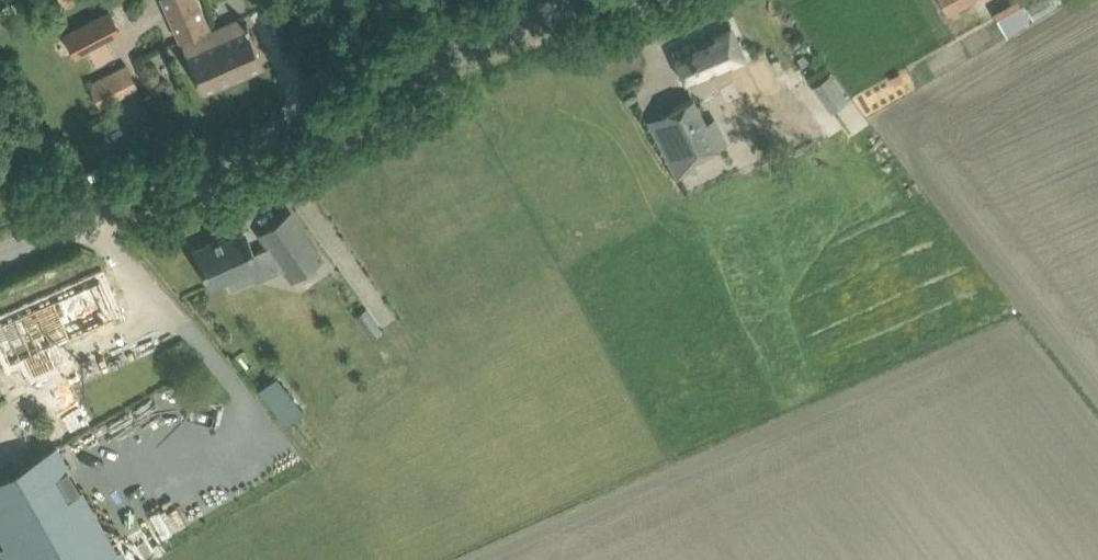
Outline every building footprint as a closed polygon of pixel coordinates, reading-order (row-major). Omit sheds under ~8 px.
[(194,32),(210,25),(198,0),(164,0),(180,38),(194,32)] [(948,14),(974,0),(941,0),(948,14)] [(995,17),(1006,37),(1031,22),(1019,3),(995,17)] [(105,12),(66,33),(76,52),(108,36),(120,30),(110,10),(105,12)] [(210,25),(194,32),(196,36),(182,42),(194,69),(203,90),(264,63),(243,16),(207,31),(206,28),(210,26),(210,25)] [(670,47),(686,84),(747,58),(733,25),(694,42),(693,38),(670,47)] [(805,53),(799,56),(803,65),(809,61),(805,53)] [(138,86),(126,64),(89,83),(101,105),(138,86)] [(812,85),(830,111),(849,98),(831,72),(812,85)] [(648,120),(677,177),(696,167),(692,159),(720,145),(695,96),(648,120)] [(213,240),(195,248),(211,284),(226,277),(231,287),(253,277),(248,267),(276,255),(292,278),(323,256),(291,211),(260,233),(269,245),(254,251),(244,229),(214,243),(213,240)] [(0,320),(0,345),(8,364),(19,359),(27,377),(123,334),(98,277),(0,320)] [(366,306),(354,314),(362,325),(374,317),(366,306)] [(260,381),(279,412),(290,405),(271,375),(260,381)] [(0,477),(0,527),(10,545),(0,551),(0,552),(5,559),(120,559),(121,559),(56,445),(0,477)]
